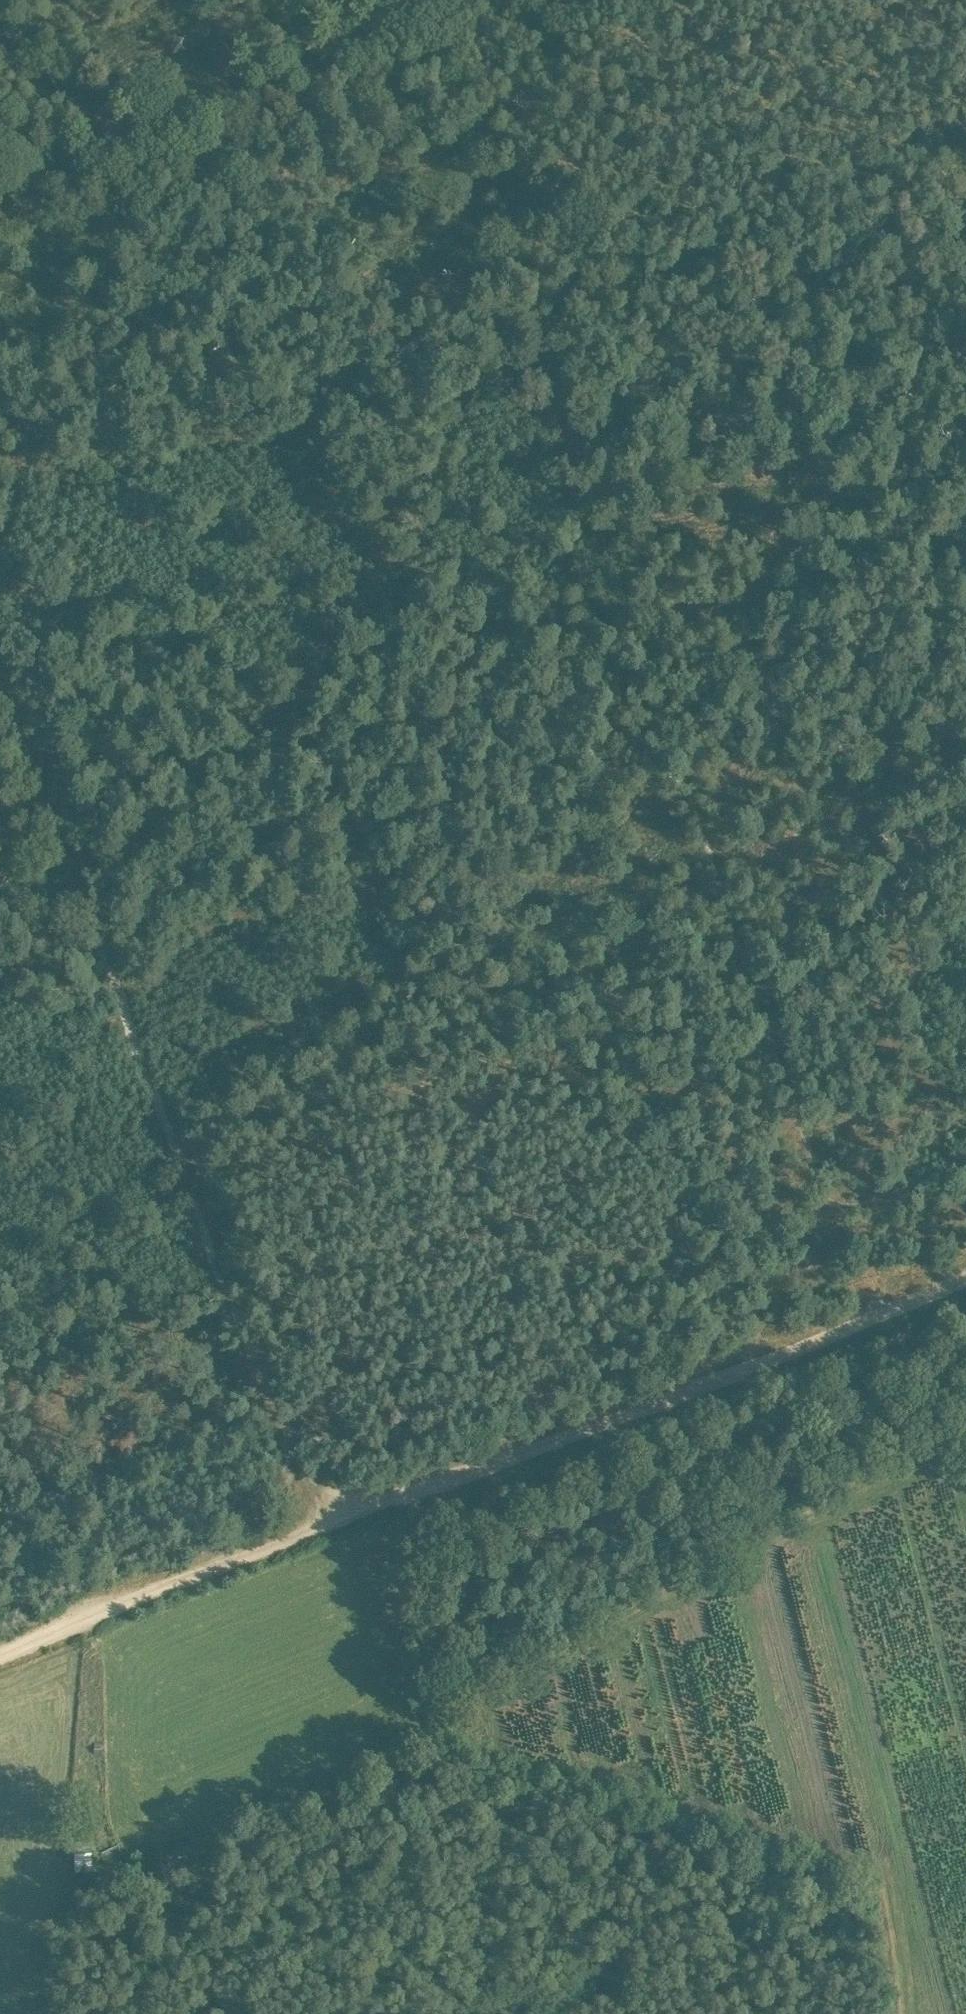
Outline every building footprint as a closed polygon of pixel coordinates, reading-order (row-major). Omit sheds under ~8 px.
[(94,1746),(94,1756),(102,1756),(102,1746),(94,1746)] [(90,1850),(70,1852),(72,1871),(92,1869),(90,1850)]
